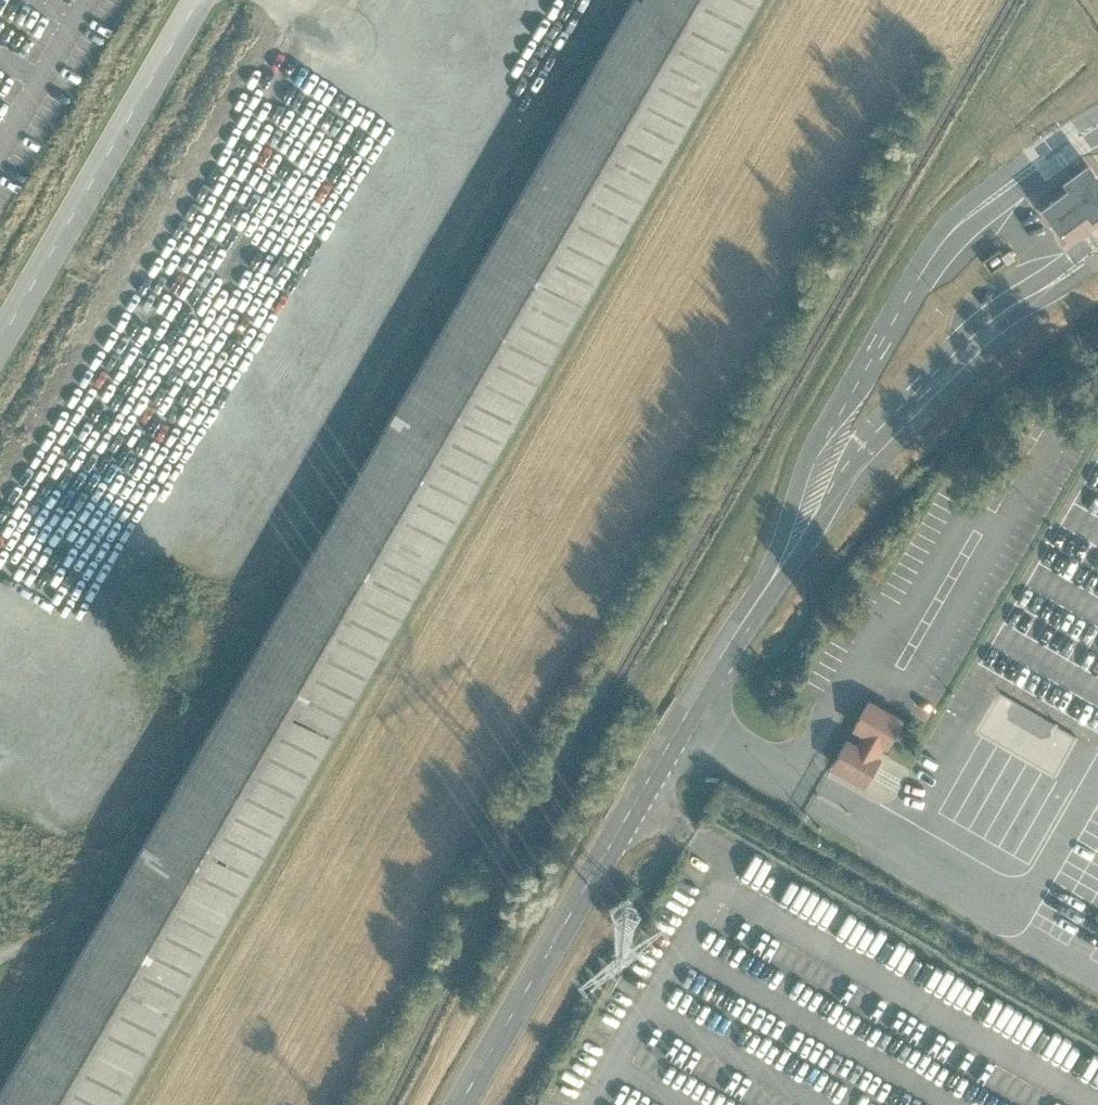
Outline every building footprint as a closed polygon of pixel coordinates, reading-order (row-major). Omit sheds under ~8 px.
[(756,0),(628,0),(0,1079),(0,1104),(116,1104),(756,0)] [(1097,213),(1097,173),(1089,161),(1065,178),(1070,186),(1042,205),(1060,230),(1088,211),(1092,217),(1097,213)] [(864,784),(905,717),(873,698),(832,764),(864,784)]
